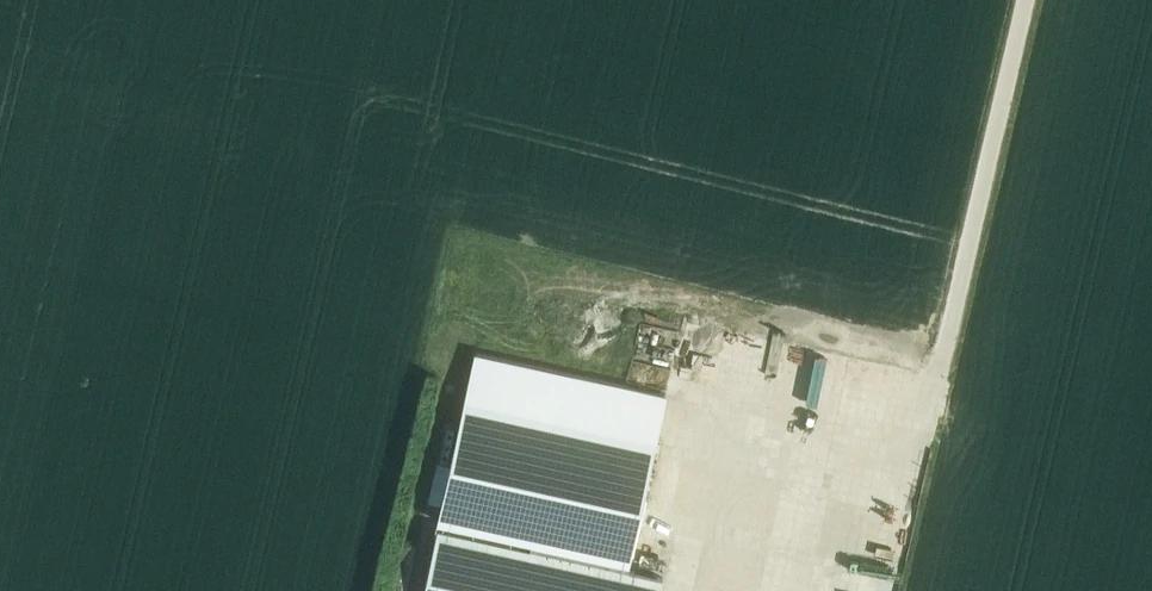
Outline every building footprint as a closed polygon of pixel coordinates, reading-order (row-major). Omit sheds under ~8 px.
[(425,590),(660,590),(663,578),(628,571),(667,393),(476,351),(438,523),(532,543),(531,548),(439,528),(425,590)]
